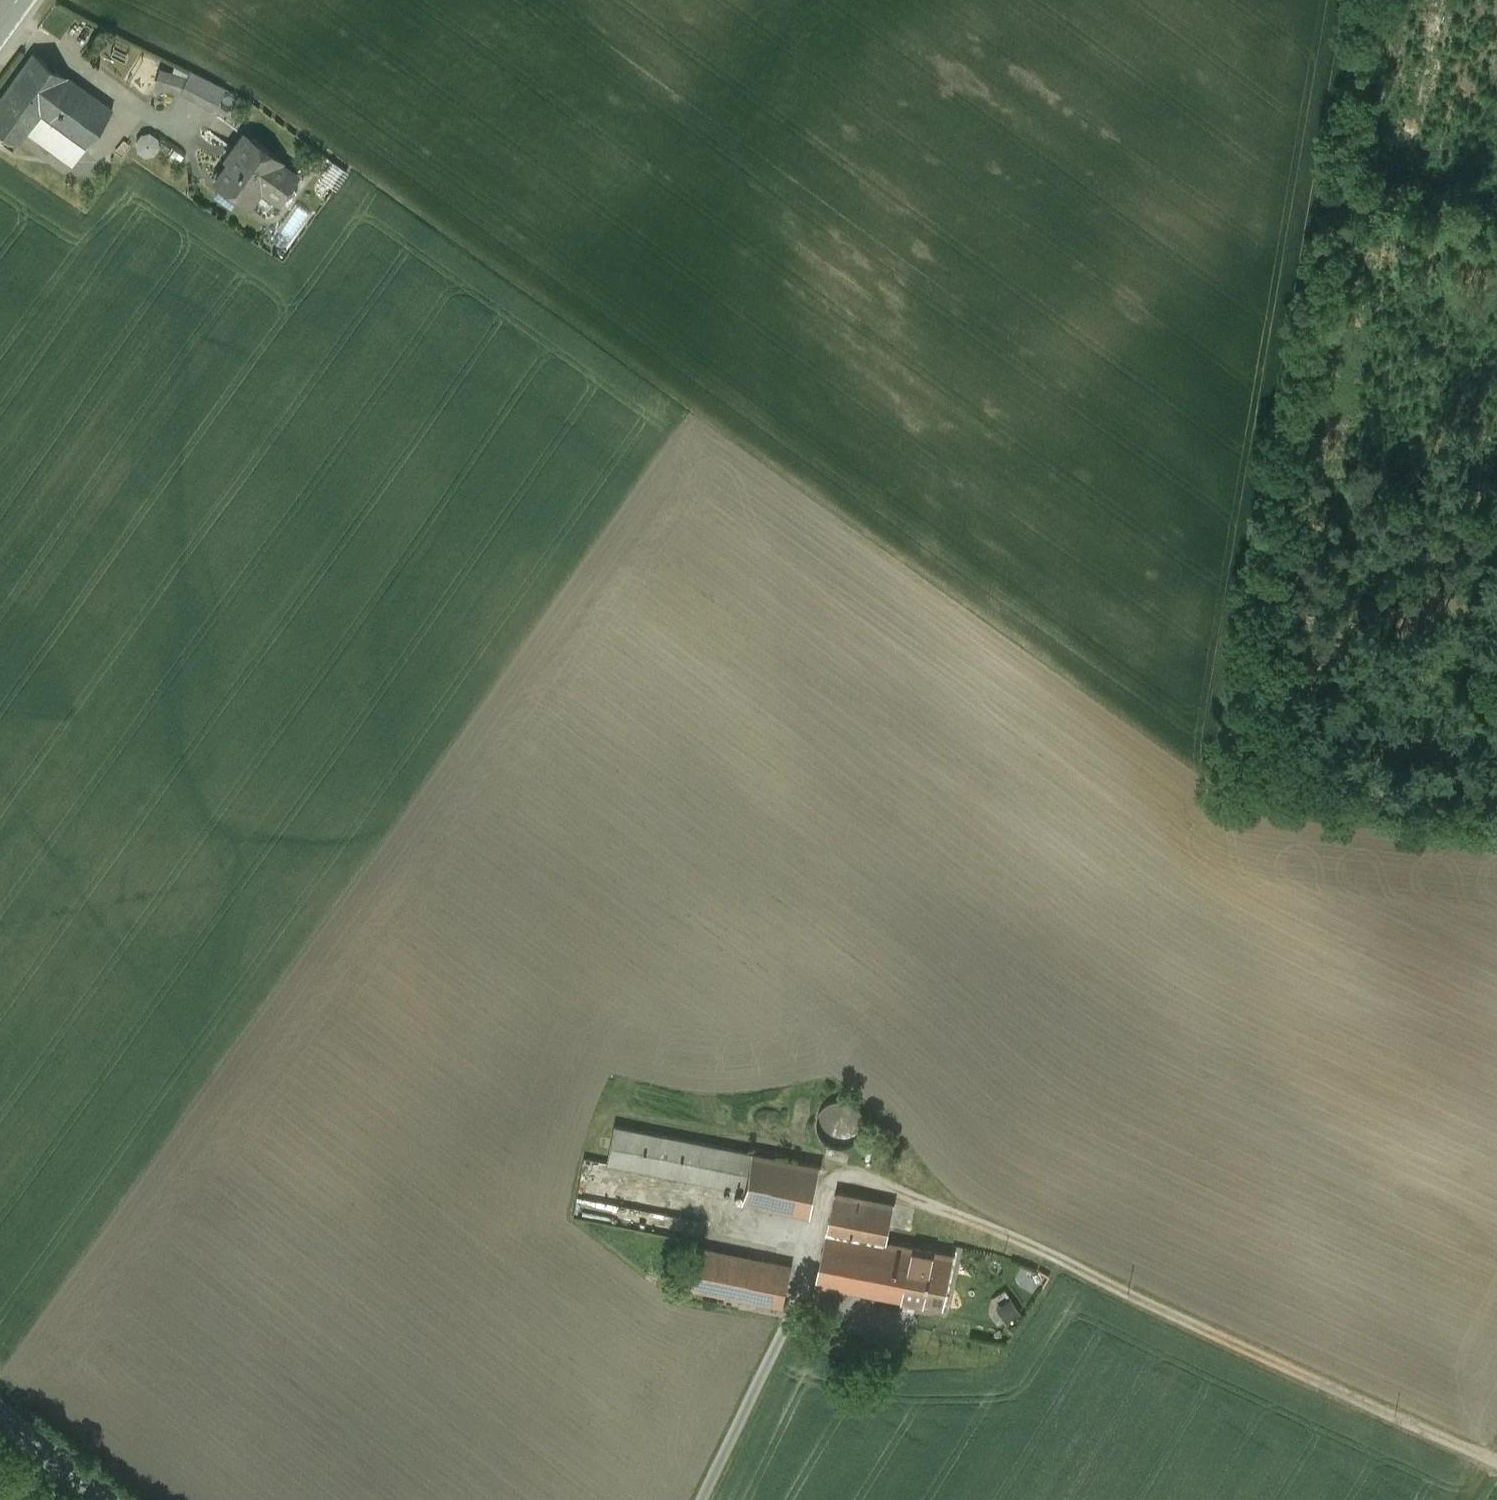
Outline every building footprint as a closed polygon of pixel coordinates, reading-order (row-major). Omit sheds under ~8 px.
[(33,52),(16,76),(15,76),(0,96),(0,127),(19,140),(40,111),(67,75),(33,52)] [(221,110),(232,87),(171,57),(160,80),(221,110)] [(134,121),(67,75),(40,111),(51,118),(48,123),(68,138),(72,133),(86,142),(102,120),(123,136),(134,121)] [(154,128),(139,141),(151,156),(166,143),(154,128)] [(281,158),(245,133),(233,149),(237,152),(217,179),(250,203),(266,181),(283,193),(297,174),(279,161),(281,158)] [(855,1104),(847,1101),(839,1100),(832,1101),(825,1105),(820,1111),(817,1118),(817,1126),(819,1133),(823,1140),(829,1145),(836,1147),(844,1147),(852,1145),(858,1140),(863,1133),(865,1125),(864,1117),(860,1110),(855,1104)] [(752,1152),(615,1125),(608,1161),(744,1188),(752,1152)] [(820,1166),(752,1152),(744,1188),(742,1200),(811,1214),(820,1166)] [(894,1203),(836,1192),(817,1282),(877,1293),(887,1241),(894,1203)] [(955,1254),(887,1241),(877,1293),(944,1306),(955,1254)] [(791,1266),(697,1247),(690,1287),(784,1305),(791,1266)] [(996,1298),(1011,1321),(1027,1310),(1012,1287),(996,1298)]
